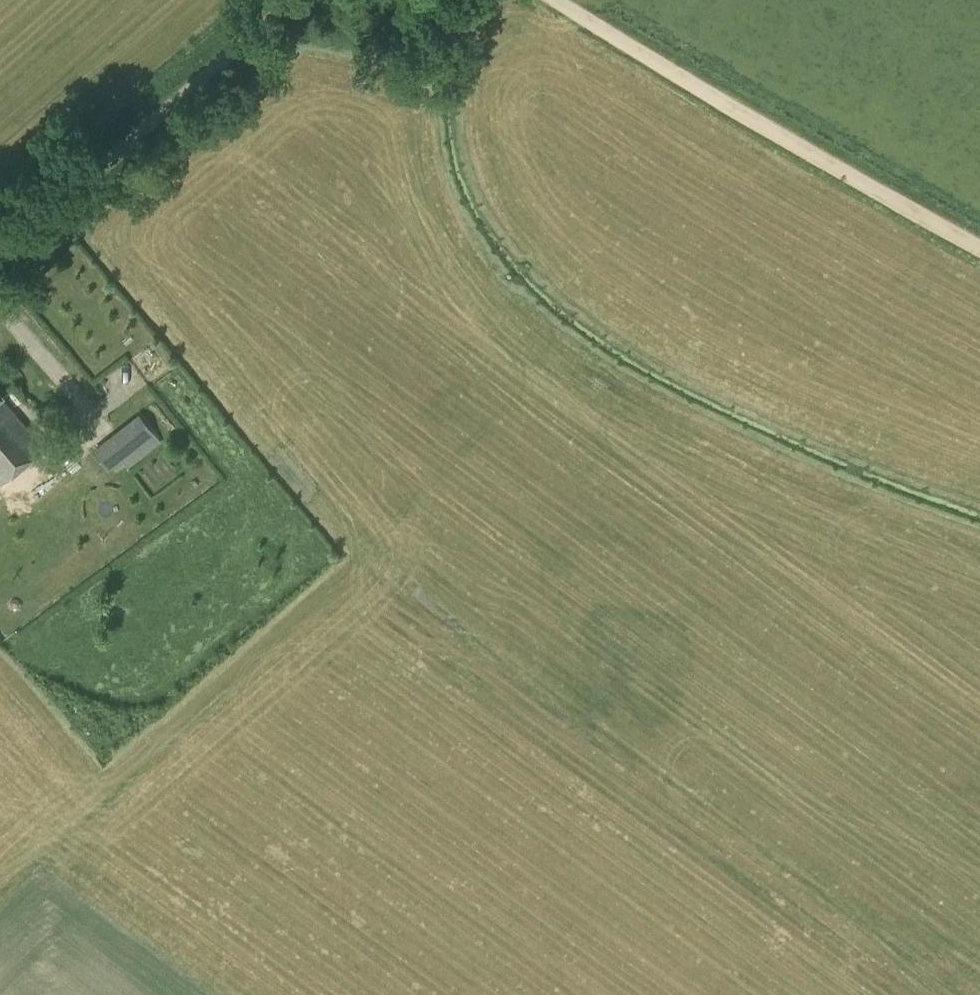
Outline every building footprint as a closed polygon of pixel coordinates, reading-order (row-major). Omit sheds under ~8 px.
[(0,397),(3,395),(0,392),(0,480),(1,482),(42,446),(0,397)] [(107,468),(153,432),(139,414),(93,450),(107,468)]
